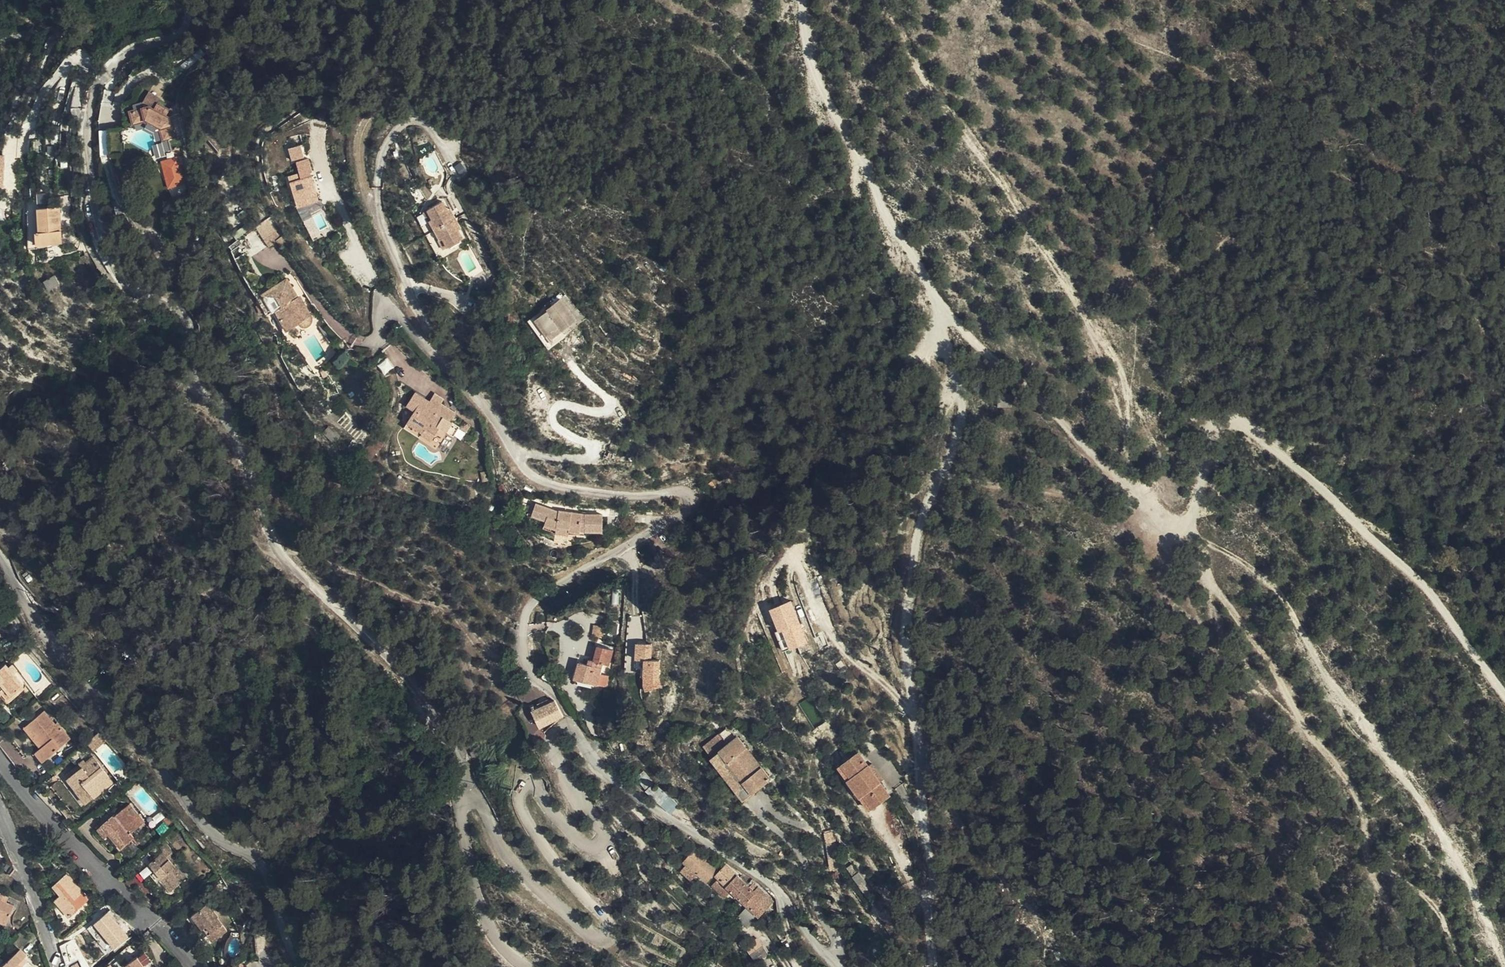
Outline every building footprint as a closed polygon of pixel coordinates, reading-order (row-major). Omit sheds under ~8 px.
[(227,77),(236,72),(233,66),(224,71),(227,77)] [(144,106),(144,98),(143,96),(132,98),(133,108),(140,107),(144,106)] [(163,103),(154,97),(144,98),(144,106),(153,104),(163,103)] [(166,105),(178,112),(180,107),(168,100),(166,105)] [(190,135),(188,119),(178,112),(166,105),(163,103),(153,104),(155,119),(157,119),(171,127),(173,139),(178,138),(186,136),(190,135)] [(153,104),(144,106),(140,107),(142,122),(155,119),(153,104)] [(133,108),(128,109),(130,123),(142,122),(140,107),(133,108)] [(167,130),(171,127),(157,119),(158,124),(167,130)] [(188,146),(186,136),(178,138),(180,148),(188,146)] [(274,150),(284,150),(285,140),(275,139),(274,150)] [(168,141),(152,144),(154,156),(170,153),(168,141)] [(291,162),(304,158),(300,145),(287,149),(291,162)] [(283,158),(284,150),(274,150),(273,157),(283,158)] [(179,156),(159,160),(166,188),(185,183),(179,156)] [(304,206),(326,199),(318,174),(307,177),(306,171),(295,175),(304,206)] [(429,213),(433,225),(428,228),(446,254),(440,243),(445,239),(452,250),(463,241),(457,233),(444,214),(438,206),(429,213)] [(44,244),(69,241),(64,208),(32,211),(36,249),(44,248),(44,244)] [(447,212),(444,214),(457,233),(460,231),(447,212)] [(433,225),(429,213),(421,219),(428,228),(433,225)] [(267,245),(280,236),(267,219),(255,227),(267,245)] [(440,243),(446,254),(452,250),(445,239),(440,243)] [(55,291),(64,287),(60,277),(51,281),(55,291)] [(292,310),(299,323),(308,320),(312,323),(315,323),(317,323),(318,321),(319,319),(319,316),(313,303),(309,301),(297,278),(280,287),(289,305),(300,299),(302,304),(292,310)] [(67,298),(73,295),(69,288),(64,292),(67,298)] [(275,290),(272,291),(268,293),(278,312),(283,309),(284,308),(275,290)] [(300,299),(289,305),(292,310),(302,304),(300,299)] [(283,309),(293,327),(299,323),(292,310),(289,305),(284,308),(283,309)] [(540,349),(564,368),(574,355),(572,353),(583,338),(561,319),(548,337),(546,335),(535,350),(538,352),(540,349)] [(348,351),(344,345),(331,322),(325,326),(343,354),(348,351)] [(351,340),(344,345),(348,351),(355,346),(351,340)] [(562,372),(564,368),(540,349),(538,352),(562,372)] [(451,411),(441,405),(438,409),(424,399),(416,411),(423,417),(417,426),(431,437),(429,439),(440,447),(449,435),(454,439),(461,429),(459,427),(464,421),(451,411)] [(445,400),(441,405),(451,411),(454,407),(445,400)] [(333,442),(340,435),(329,425),(323,431),(333,442)] [(431,437),(417,426),(412,432),(427,443),(429,439),(431,437)] [(468,435),(461,429),(454,439),(461,445),(468,435)] [(480,433),(473,429),(468,435),(475,440),(480,433)] [(561,513),(534,497),(527,510),(541,521),(538,526),(552,535),(583,541),(584,532),(601,535),(603,519),(561,513)] [(791,602),(768,611),(777,633),(782,632),(790,652),(808,645),(791,602)] [(601,636),(589,633),(587,644),(599,647),(601,636)] [(652,645),(634,645),(635,662),(640,662),(640,659),(644,659),(644,692),(660,691),(660,662),(652,662),(652,645)] [(582,673),(578,672),(573,671),(570,689),(602,693),(604,684),(594,682),(598,670),(604,673),(606,658),(592,654),(588,669),(583,668),(582,673)] [(28,687),(30,685),(20,673),(23,671),(18,664),(13,667),(11,664),(3,671),(7,676),(3,679),(2,678),(0,680),(0,692),(4,697),(7,695),(11,692),(19,701),(28,693),(25,689),(28,687)] [(15,704),(19,701),(11,692),(7,695),(15,704)] [(560,717),(552,700),(530,711),(538,728),(560,717)] [(47,715),(28,731),(45,753),(39,758),(47,768),(75,745),(62,727),(59,729),(47,715)] [(767,777),(738,736),(710,755),(739,798),(767,777)] [(110,746),(105,740),(94,749),(99,755),(110,746)] [(884,800),(878,784),(872,767),(867,753),(846,761),(863,809),(884,800)] [(100,763),(92,769),(94,772),(91,775),(89,771),(73,784),(92,810),(120,788),(100,763)] [(86,769),(89,771),(91,775),(94,772),(92,769),(90,766),(86,769)] [(872,767),(878,784),(882,782),(876,766),(872,767)] [(121,826),(119,824),(109,833),(129,858),(143,847),(139,842),(154,830),(139,812),(125,823),(121,826)] [(773,848),(767,841),(762,847),(769,853),(773,848)] [(171,886),(180,899),(191,891),(175,871),(182,865),(173,853),(165,859),(168,863),(143,882),(150,890),(160,882),(166,889),(171,886)] [(715,879),(695,855),(681,867),(700,890),(715,879)] [(712,883),(739,916),(748,926),(750,927),(764,914),(751,897),(747,900),(723,873),(712,883)] [(73,886),(57,897),(65,907),(60,912),(73,930),(94,914),(73,886)] [(176,902),(180,899),(171,886),(166,889),(176,902)] [(12,910),(6,908),(8,903),(0,899),(0,927),(11,932),(19,914),(12,910)] [(222,937),(218,940),(223,948),(235,941),(237,946),(241,942),(229,925),(231,923),(221,909),(205,920),(214,934),(218,930),(222,937)] [(107,912),(92,926),(115,951),(130,937),(107,912)] [(748,926),(739,916),(729,925),(738,936),(748,926)] [(214,934),(218,940),(222,937),(218,930),(214,934)] [(265,952),(263,936),(254,936),(256,952),(265,952)] [(742,966),(751,956),(746,950),(736,959),(742,966)] [(751,956),(742,966),(743,966),(757,966),(759,965),(751,956)] [(25,959),(15,966),(31,966),(25,959)]
